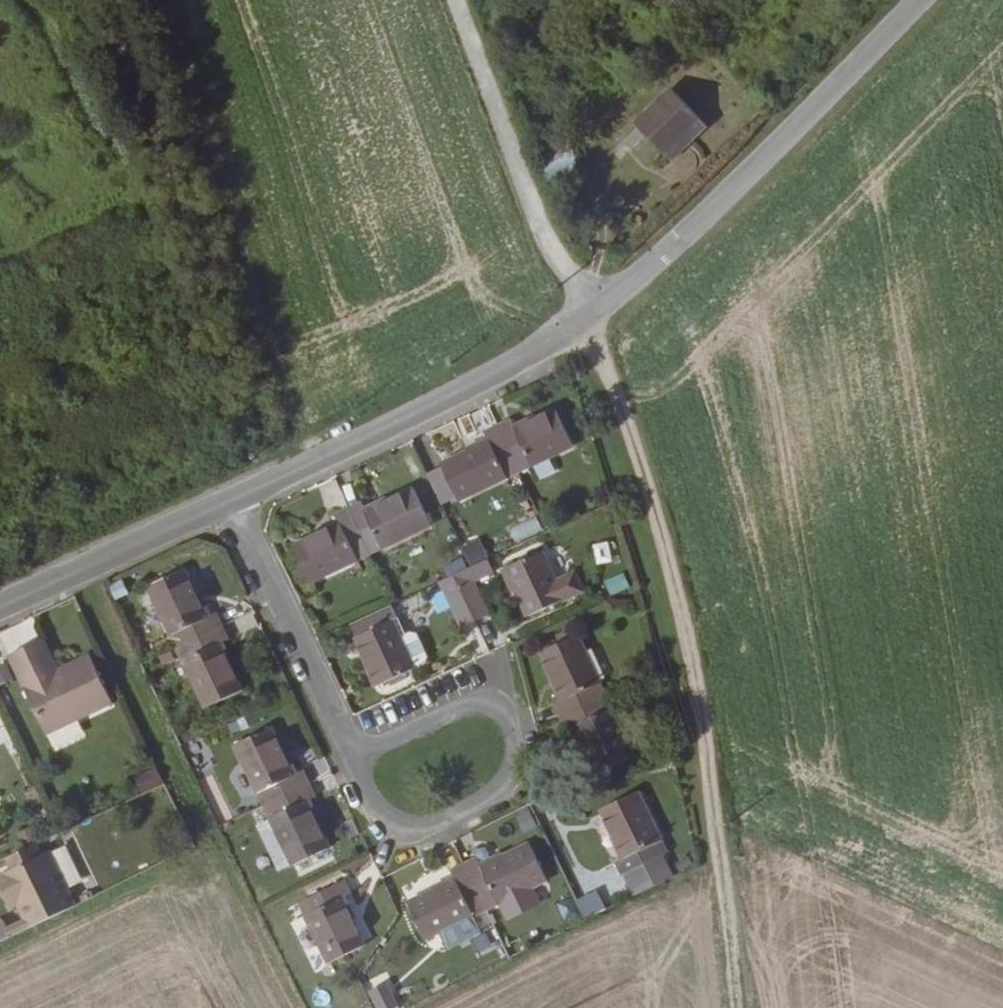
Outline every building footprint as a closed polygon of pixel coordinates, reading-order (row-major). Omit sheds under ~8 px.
[(676,96),(640,130),(671,161),(706,127),(676,96)] [(516,434),(512,422),(498,428),(521,476),(582,448),(564,410),(516,434)] [(442,468),(459,504),(521,476),(498,428),(483,436),(487,447),(442,468)] [(363,515),(358,505),(346,511),(369,556),(427,528),(410,493),(363,515)] [(516,508),(528,536),(543,530),(531,502),(516,508)] [(289,549),(307,586),(369,556),(346,511),(331,518),(336,528),(289,549)] [(467,563),(486,557),(478,536),(459,543),(467,563)] [(564,601),(543,555),(506,573),(526,618),(564,601)] [(473,585),(493,575),(489,564),(472,571),(453,580),(458,591),(471,618),(486,611),(473,585)] [(184,567),(148,583),(178,647),(223,624),(215,609),(206,612),(184,567)] [(622,572),(602,580),(608,596),(629,587),(622,572)] [(445,598),(458,625),(471,618),(458,591),(445,598)] [(387,614),(352,630),(378,689),(414,673),(387,614)] [(219,643),(231,639),(223,624),(178,647),(207,705),(239,689),(219,643)] [(63,668),(47,636),(40,639),(55,671),(63,668)] [(568,700),(556,705),(563,719),(610,699),(581,636),(547,651),(568,700)] [(117,698),(95,652),(63,668),(55,671),(40,639),(13,652),(51,730),(117,698)] [(601,774),(637,759),(610,699),(563,719),(569,733),(580,728),(601,774)] [(294,774),(271,730),(234,747),(265,808),(312,783),(305,768),(294,774)] [(140,793),(162,785),(157,772),(135,780),(140,793)] [(308,801),(318,797),(312,783),(265,808),(295,867),(331,849),(308,801)] [(626,862),(617,868),(623,881),(626,880),(637,903),(677,884),(665,861),(670,858),(641,796),(604,815),(626,862)] [(36,840),(5,854),(11,867),(41,852),(36,840)] [(75,902),(49,848),(41,852),(11,867),(0,872),(0,878),(10,898),(16,896),(19,902),(26,917),(8,926),(4,917),(0,919),(0,939),(11,933),(29,924),(75,902)] [(486,874),(480,864),(466,870),(488,916),(549,886),(532,852),(486,874)] [(410,910),(427,946),(488,916),(466,870),(452,876),(456,889),(410,910)] [(681,870),(675,873),(679,880),(684,877),(681,870)] [(356,897),(348,881),(300,905),(331,967),(367,949),(346,901),(356,897)] [(16,896),(10,898),(13,905),(19,902),(16,896)] [(606,910),(603,904),(590,910),(594,916),(606,910)] [(374,1007),(394,1007),(400,1005),(386,980),(364,991),(374,1007)]
